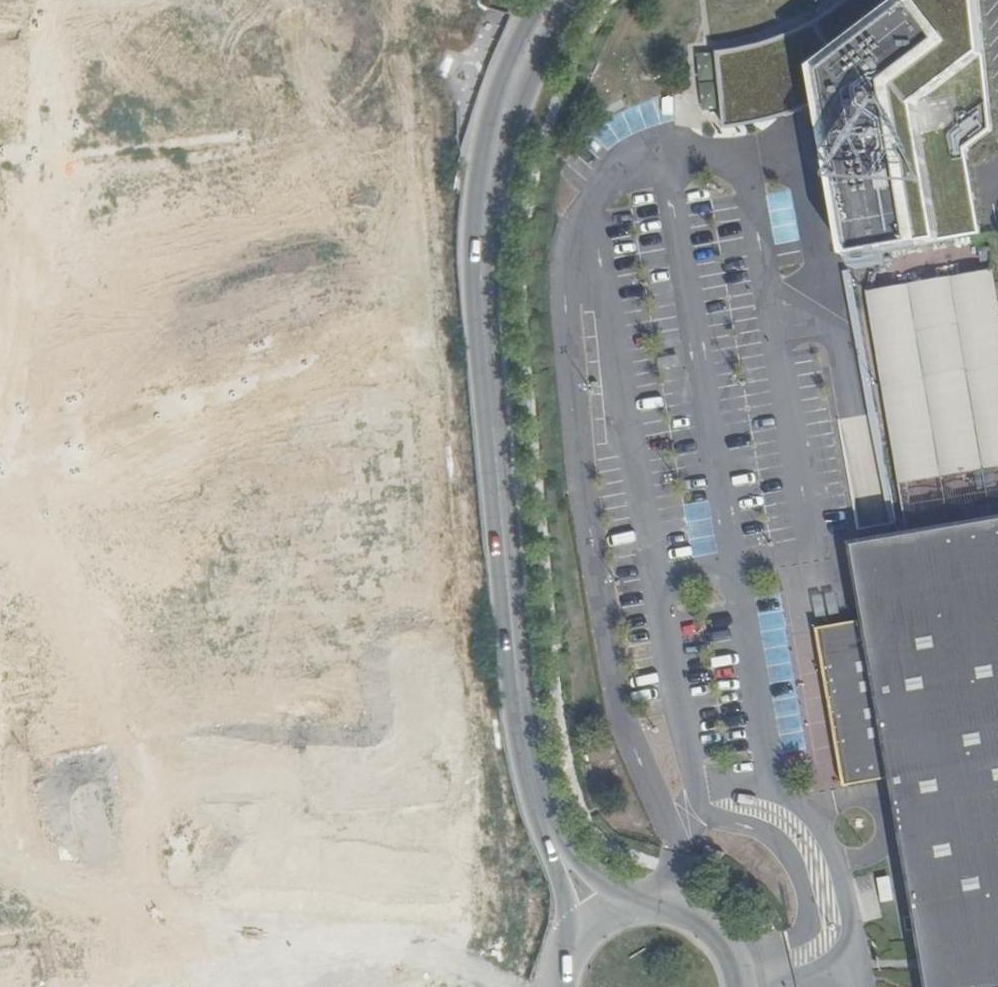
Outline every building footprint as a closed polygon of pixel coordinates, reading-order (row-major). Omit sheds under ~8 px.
[(887,0),(843,0),(832,9),(813,20),(790,32),(768,41),(713,51),(723,128),(747,126),(768,120),(791,114),(809,104),(802,64),(815,55),(887,0)] [(809,104),(836,255),(981,235),(972,179),(967,150),(989,131),(981,53),(973,51),(968,0),(887,0),(815,55),(802,64),(809,104)] [(357,138),(356,159),(369,159),(369,139),(357,138)] [(774,193),(771,238),(792,239),(795,194),(774,193)] [(849,544),(860,619),(816,629),(832,720),(842,787),(887,778),(924,986),(997,986),(997,297),(993,271),(867,292),(908,534),(849,544)] [(725,853),(708,846),(703,856),(721,863),(725,853)]
